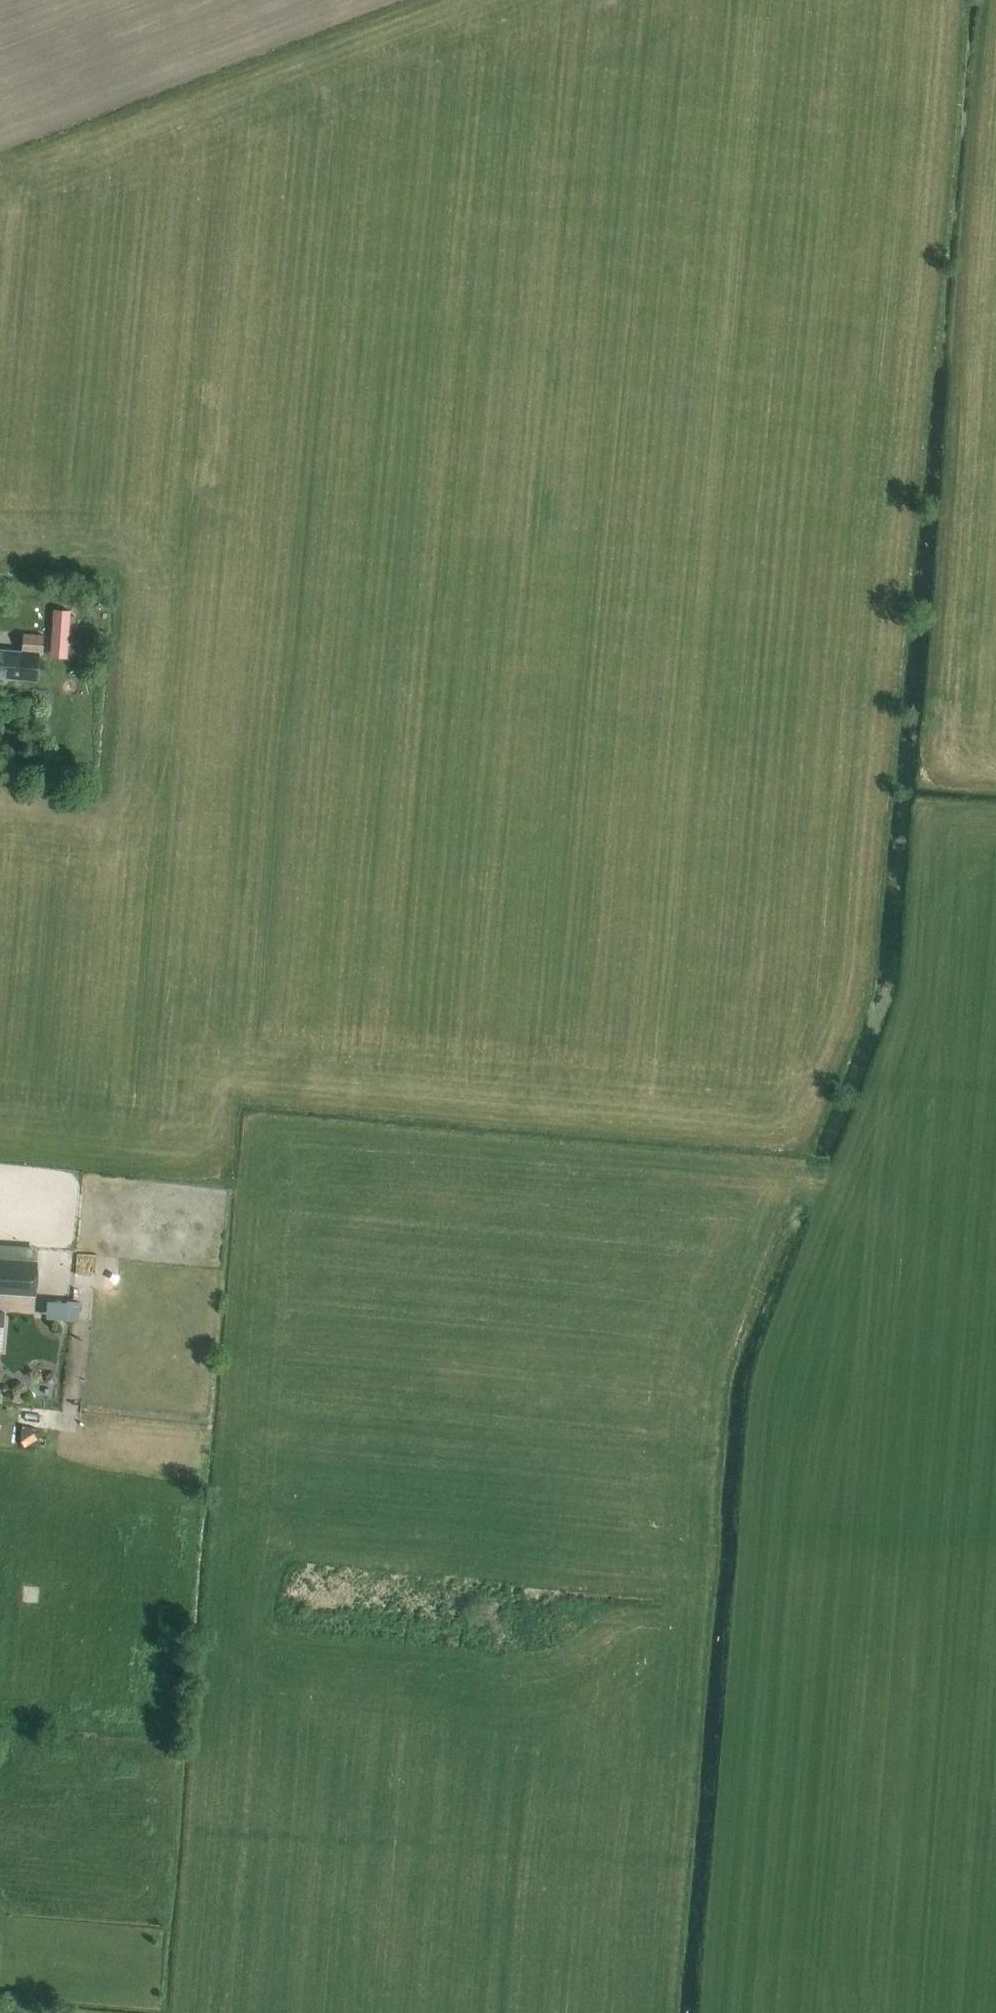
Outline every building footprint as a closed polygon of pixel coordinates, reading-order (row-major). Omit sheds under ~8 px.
[(53,610),(50,656),(67,657),(69,611),(53,610)] [(39,654),(42,654),(44,636),(23,634),(21,652),(0,650),(0,677),(36,680),(39,654)] [(0,1259),(0,1292),(34,1294),(36,1262),(0,1259)] [(67,1315),(82,1315),(83,1299),(68,1299),(67,1315)]
